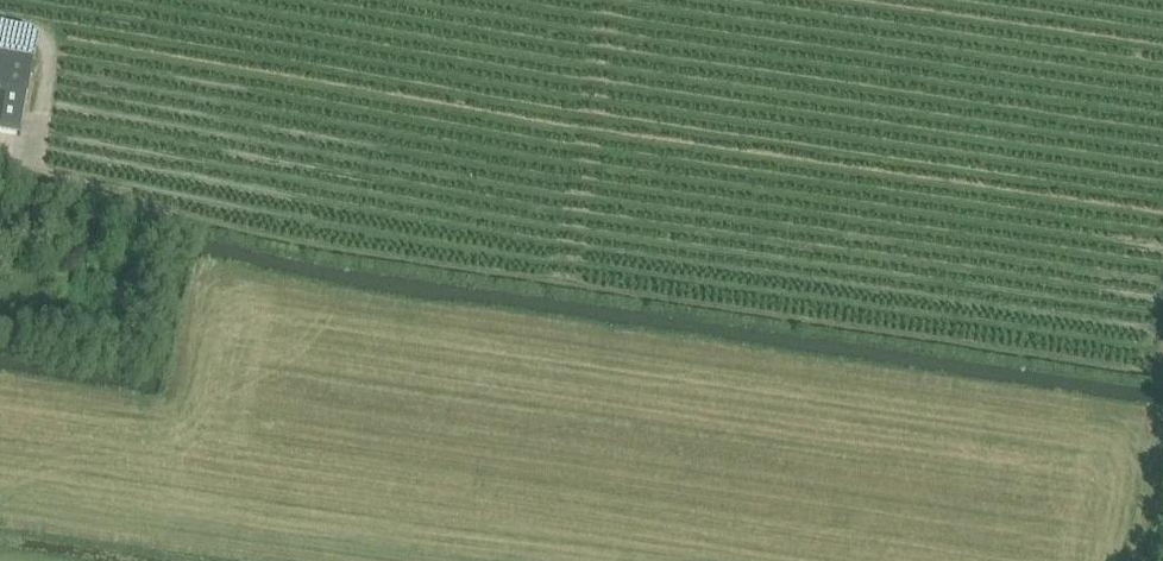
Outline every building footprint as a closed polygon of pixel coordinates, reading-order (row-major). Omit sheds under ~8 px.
[(21,136),(34,63),(0,57),(0,132),(21,136)]
